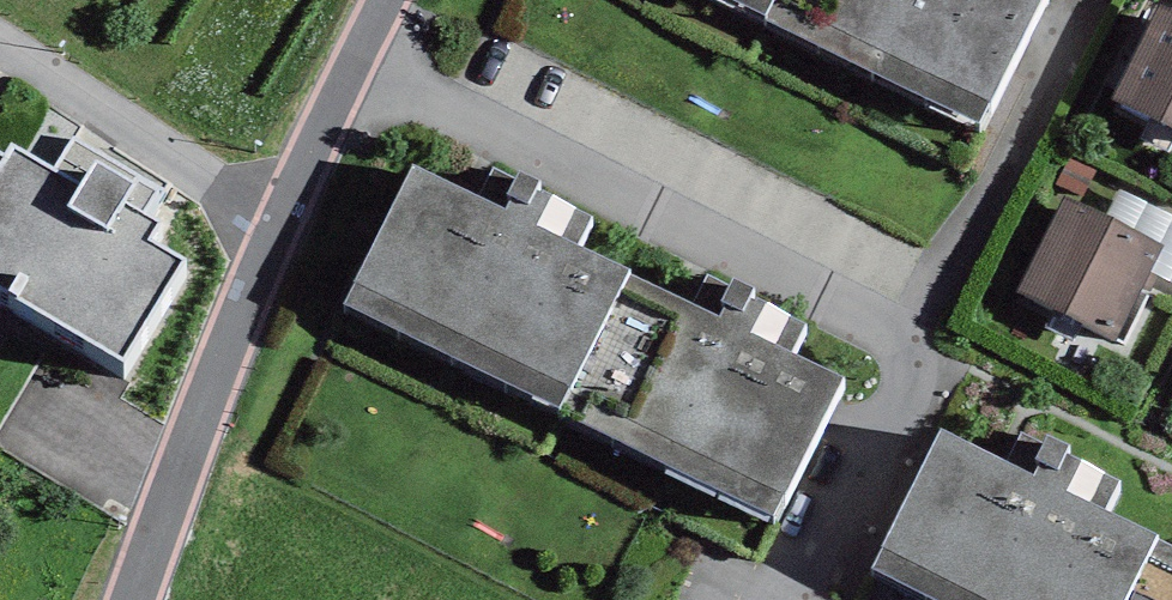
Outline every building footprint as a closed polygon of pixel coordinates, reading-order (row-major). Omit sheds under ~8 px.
[(768,14),(765,19),(982,124),(1043,0),(739,0),(768,14)] [(1160,2),(1111,99),(1171,130),(1171,8),(1160,2)] [(11,143),(3,156),(0,161),(0,287),(121,360),(183,260),(148,238),(158,221),(145,213),(160,189),(74,137),(54,170),(11,143)] [(1069,156),(1055,182),(1083,196),(1097,170),(1069,156)] [(413,164),(345,303),(559,408),(556,413),(773,519),(843,378),(790,353),(804,324),(751,297),(755,290),(733,279),(729,287),(706,275),(692,303),(628,273),(630,269),(577,245),(592,216),(538,188),(540,183),(519,172),(516,179),(493,167),(479,195),(413,164)] [(1105,213),(1166,243),(1151,271),(1171,282),(1171,215),(1118,188),(1105,213)] [(1105,213),(1065,193),(1016,290),(1117,340),(1151,271),(1166,243),(1105,213)] [(873,568),(940,599),(1171,599),(1171,545),(1157,538),(1159,534),(1106,509),(1121,480),(1066,453),(1069,447),(1048,437),(1045,443),(1021,432),(1007,459),(942,428),(873,568)]
